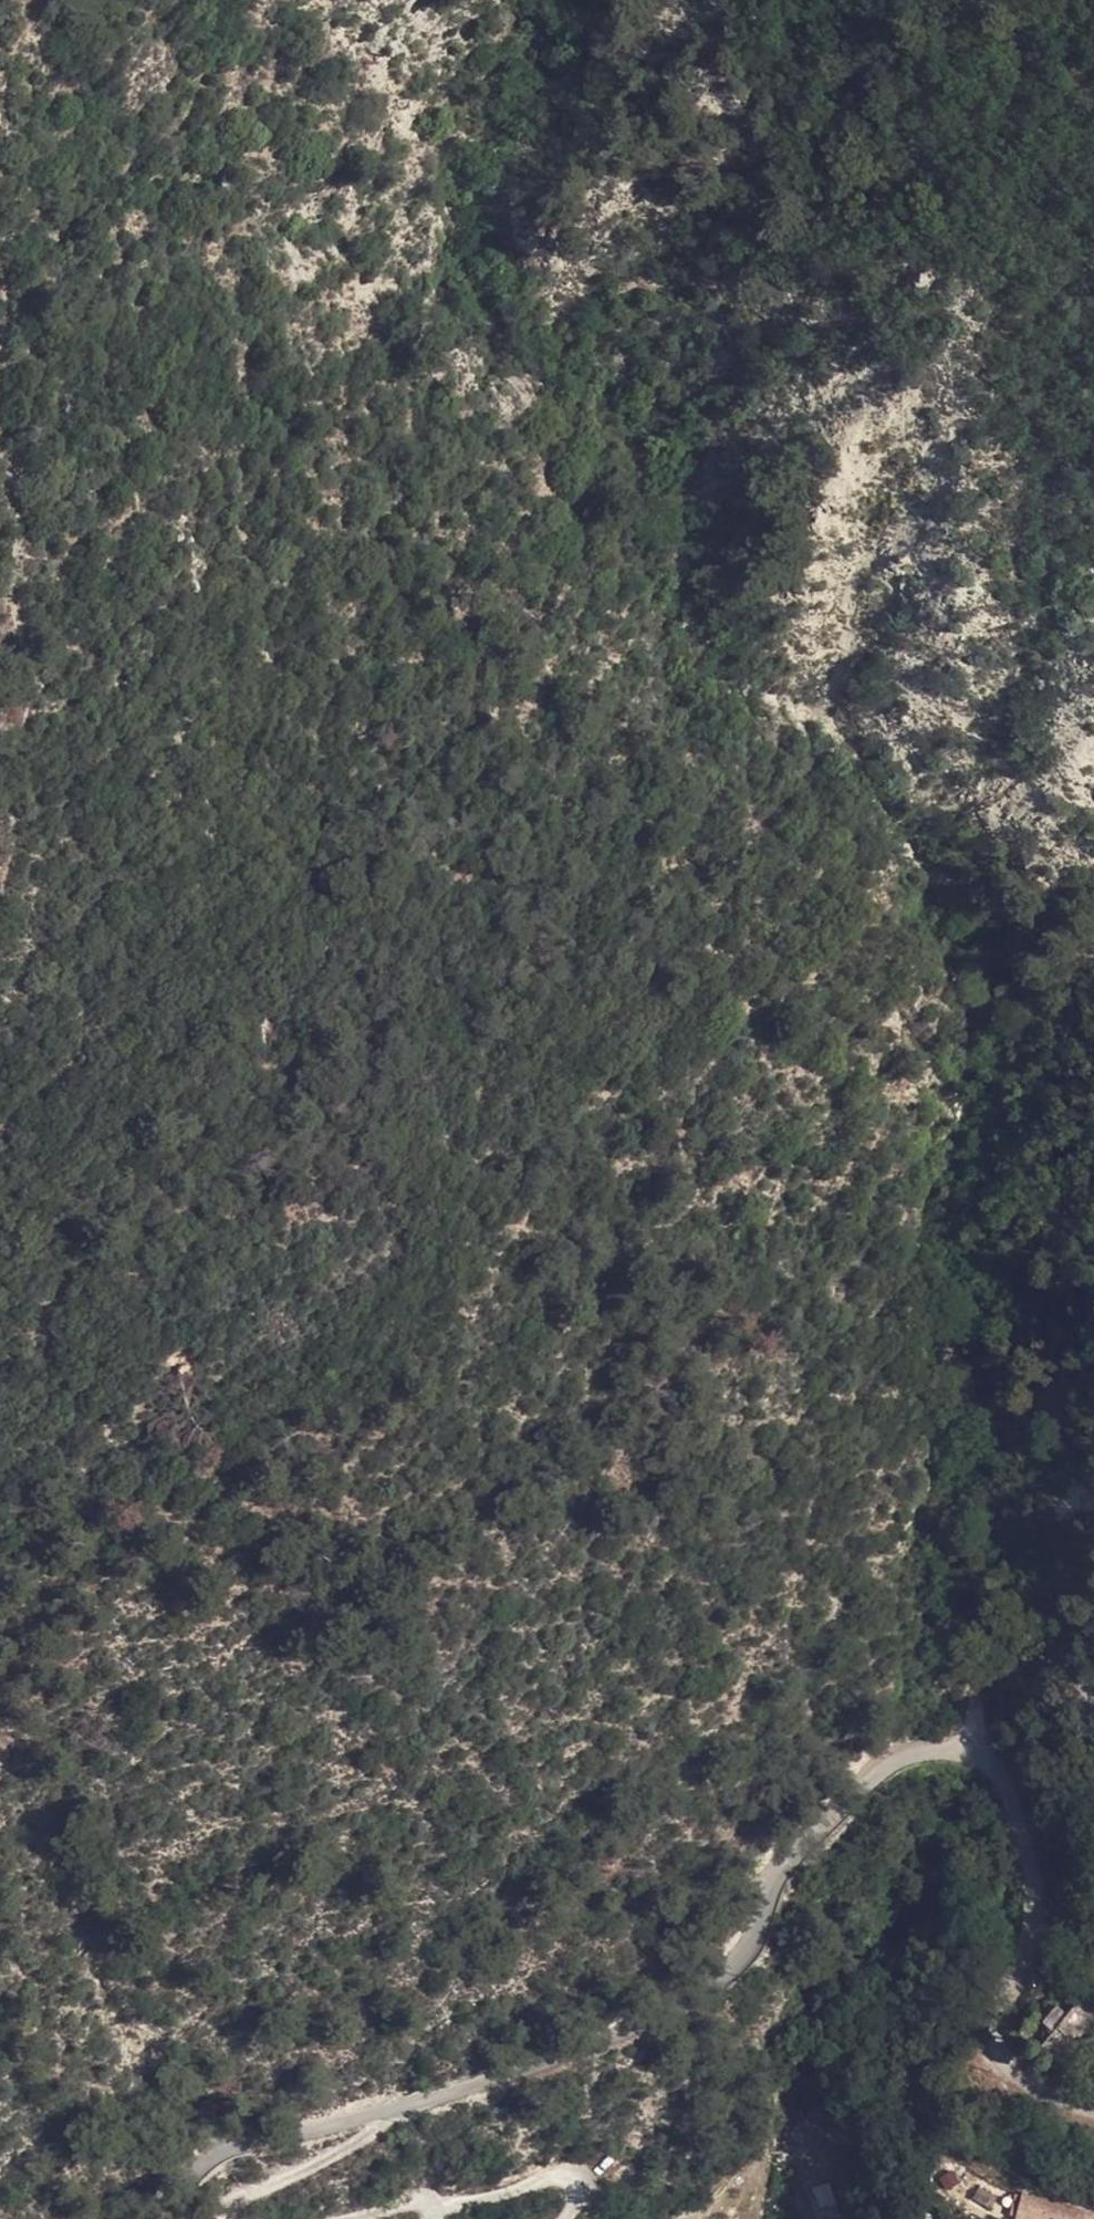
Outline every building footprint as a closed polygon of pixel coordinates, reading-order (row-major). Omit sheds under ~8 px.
[(1083,2017),(1035,2069),(1066,2092),(1093,2054),(1093,2027),(1083,2017)] [(831,2184),(816,2186),(820,2218),(835,2216),(831,2184)] [(1044,2197),(1038,2218),(1093,2218),(1093,2211),(1044,2197)]
